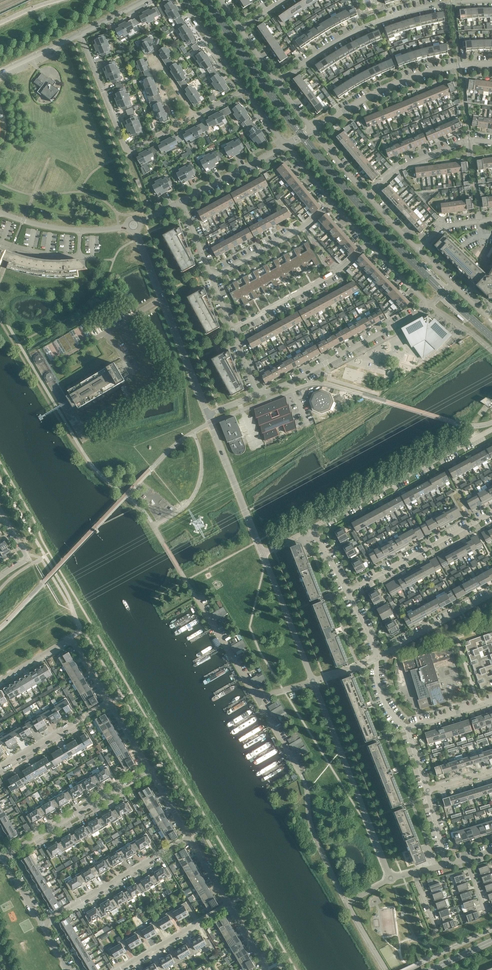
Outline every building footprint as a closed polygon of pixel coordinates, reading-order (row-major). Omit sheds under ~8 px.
[(167,14),(175,9),(174,7),(175,6),(172,0),(165,0),(163,1),(166,5),(165,6),(167,10),(165,11),(167,14)] [(248,0),(243,0),(240,2),(242,6),(241,6),(243,9),(251,4),(249,1),(248,1),(248,0)] [(304,0),(301,0),(298,2),(303,9),(308,6),(304,0)] [(303,9),(298,2),(293,5),(298,13),(303,9)] [(298,13),(293,5),(288,8),(293,16),(298,13)] [(150,12),(147,13),(152,22),(155,20),(154,18),(158,16),(158,17),(161,15),(156,7),(154,8),(149,10),(150,12)] [(354,7),(348,10),(352,18),(357,15),(356,11),(357,11),(355,7),(354,8),(354,7)] [(293,16),(288,8),(283,12),(288,19),(293,16)] [(177,12),(175,9),(167,14),(170,18),(171,16),(174,20),(175,19),(178,24),(184,20),(182,18),(182,17),(179,11),(177,12)] [(467,19),(466,9),(457,10),(458,17),(458,16),(460,15),(461,19),(467,19)] [(352,18),(348,10),(342,12),(347,21),(352,18)] [(288,19),(283,12),(278,15),(279,16),(276,18),(282,27),(285,25),(284,23),(288,19)] [(347,21),(342,12),(337,15),(341,23),(347,21)] [(446,12),(437,13),(439,22),(445,21),(444,18),(446,17),(446,18),(447,18),(446,12)] [(138,17),(135,19),(138,25),(143,22),(143,24),(147,22),(148,23),(152,22),(147,13),(145,15),(144,13),(137,17),(138,17)] [(341,23),(337,15),(332,18),(336,26),(341,23)] [(422,26),(419,17),(413,19),(416,28),(422,26)] [(336,26),(332,18),(326,21),(331,29),(336,26)] [(138,25),(135,19),(132,20),(125,23),(126,25),(123,26),(128,34),(131,32),(130,31),(134,29),(133,27),(138,25)] [(416,28),(413,19),(408,20),(410,29),(416,28)] [(185,23),(184,20),(178,24),(180,28),(179,29),(182,33),(180,34),(182,37),(190,32),(188,30),(190,29),(186,23),(185,23)] [(410,29),(408,20),(402,22),(405,31),(410,29)] [(331,29),(326,21),(321,24),(326,32),(331,29)] [(405,31),(402,22),(396,24),(399,33),(405,31)] [(258,31),(260,34),(267,29),(265,26),(264,23),(256,28),(258,31)] [(326,32),(321,24),(316,27),(321,35),(326,32)] [(399,33),(396,24),(391,26),(394,34),(399,33)] [(124,36),(128,34),(123,26),(121,27),(120,26),(115,28),(115,29),(113,30),(117,38),(119,37),(121,40),(125,38),(124,36)] [(395,37),(394,34),(391,26),(385,28),(389,39),(395,37)] [(321,35),(316,27),(311,31),(316,38),(321,35)] [(269,33),(267,29),(260,34),(263,37),(262,37),(264,40),(271,35),(270,32),(269,33)] [(379,30),(373,33),(376,41),(382,39),(379,30)] [(316,38),(311,31),(306,34),(311,42),(316,38)] [(191,35),(190,32),(182,37),(184,41),(186,40),(188,43),(192,41),(193,43),(196,41),(197,41),(193,34),(191,35)] [(376,41),(373,33),(367,35),(371,44),(376,41)] [(311,42),(306,34),(301,37),(306,45),(311,42)] [(95,46),(96,48),(108,44),(107,40),(106,40),(104,36),(104,35),(95,38),(96,40),(92,42),(94,46),(95,46)] [(273,37),(271,35),(264,40),(265,42),(266,42),(268,45),(275,41),(272,38),(273,37)] [(294,39),(292,41),(298,50),(300,48),(301,48),(306,45),(301,37),(299,35),(294,39)] [(371,44),(367,35),(362,38),(366,46),(371,44)] [(142,41),(143,43),(145,47),(142,48),(145,54),(148,52),(148,53),(151,52),(151,50),(154,49),(151,44),(153,42),(150,37),(142,41)] [(366,46),(362,38),(356,40),(361,49),(366,46)] [(361,49),(356,40),(351,43),(355,51),(361,49)] [(277,44),(275,41),(268,45),(270,48),(270,49),(272,51),(279,46),(278,44),(277,44)] [(473,50),(472,41),(463,42),(463,48),(464,48),(464,47),(466,47),(466,51),(473,50)] [(355,51),(351,43),(346,46),(350,54),(355,51)] [(109,47),(108,44),(96,48),(97,51),(96,52),(98,56),(101,54),(102,56),(111,53),(111,52),(110,52),(108,47),(109,47)] [(449,44),(440,45),(441,54),(448,53),(447,49),(449,49),(450,50),(449,44)] [(441,54),(440,45),(433,47),(435,56),(441,54)] [(281,48),(279,46),(272,51),(273,54),(274,53),(276,57),(283,52),(280,49),(281,48)] [(350,54),(346,46),(341,49),(345,57),(350,54)] [(160,55),(162,58),(163,57),(166,60),(171,56),(169,53),(170,52),(168,49),(167,50),(165,47),(159,51),(162,54),(160,55)] [(435,56),(433,47),(427,48),(429,57),(435,56)] [(429,57),(427,48),(421,50),(423,59),(429,57)] [(193,55),(199,64),(207,59),(205,56),(207,55),(202,49),(201,49),(201,50),(193,55)] [(345,57),(341,49),(335,52),(340,60),(345,57)] [(423,59),(421,50),(414,52),(417,60),(423,59)] [(285,55),(283,52),(276,57),(278,60),(280,63),(287,58),(285,55)] [(340,60),(335,52),(330,55),(335,63),(340,60)] [(417,60),(414,52),(408,54),(411,62),(417,60)] [(411,62),(408,54),(402,56),(405,64),(411,62)] [(335,63),(330,55),(325,59),(330,66),(335,63)] [(405,64),(402,56),(396,58),(399,67),(405,64)] [(209,61),(207,59),(199,64),(201,67),(203,66),(206,70),(207,69),(210,73),(215,70),(214,67),(214,66),(210,60),(209,61)] [(330,66),(325,59),(320,62),(326,69),(330,66)] [(148,66),(146,62),(144,63),(143,60),(137,62),(139,65),(137,66),(138,69),(140,68),(141,72),(147,70),(146,66),(147,66),(148,66)] [(391,60),(385,62),(389,71),(395,68),(391,60)] [(105,72),(106,75),(118,70),(117,67),(116,67),(114,62),(115,62),(114,62),(105,65),(106,67),(103,68),(104,73),(105,72)] [(326,69),(320,62),(313,67),(317,72),(317,71),(318,70),(321,73),(326,69)] [(389,71),(385,62),(379,65),(383,73),(389,71)] [(172,73),(174,76),(182,70),(179,66),(178,67),(176,64),(170,67),(174,72),(172,73),(172,72),(172,73)] [(383,73),(379,65),(373,67),(377,76),(383,73)] [(377,76),(373,67),(367,70),(372,79),(377,76)] [(120,74),(118,70),(106,75),(107,78),(108,82),(112,81),(112,83),(121,79),(119,74),(120,74)] [(185,75),(182,70),(174,76),(176,79),(176,78),(177,77),(181,82),(186,79),(184,76),(185,75)] [(217,72),(215,70),(210,73),(213,78),(212,79),(214,82),(212,83),(214,87),(222,81),(220,79),(222,78),(218,72),(217,72)] [(372,79),(367,70),(362,73),(366,81),(372,79)] [(34,83),(40,88),(37,92),(41,95),(41,94),(51,101),(51,102),(51,101),(58,91),(52,87),(56,82),(52,79),(51,79),(52,80),(51,80),(42,73),(37,79),(34,83)] [(366,81),(362,73),(356,76),(360,85),(366,81)] [(294,83),(297,86),(303,81),(300,78),(301,78),(299,75),(292,81),(294,83)] [(360,85),(356,76),(350,80),(355,88),(360,85)] [(144,84),(146,89),(155,86),(154,82),(154,83),(152,83),(150,78),(144,80),(146,83),(144,84)] [(305,79),(303,81),(297,86),(299,89),(298,90),(300,92),(308,86),(310,85),(308,82),(308,83),(305,79)] [(355,88),(350,80),(345,83),(350,91),(355,88)] [(224,84),(222,81),(214,87),(217,90),(218,89),(221,92),(225,90),(226,92),(229,90),(230,89),(225,83),(224,84)] [(454,82),(453,82),(448,84),(451,93),(456,91),(455,87),(456,87),(454,82)] [(350,91),(345,83),(339,87),(344,94),(350,91)] [(451,93),(448,84),(443,86),(446,95),(451,93),(451,94),(451,93)] [(157,89),(155,86),(146,89),(148,94),(150,94),(151,97),(157,95),(155,89),(156,89),(157,89)] [(187,95),(189,98),(197,92),(194,88),(193,89),(191,86),(186,90),(189,94),(188,95),(187,95)] [(309,89),(308,86),(300,92),(302,94),(305,97),(311,92),(309,89)] [(446,95),(443,86),(438,88),(442,97),(446,95)] [(344,94),(339,87),(331,92),(335,97),(335,96),(337,95),(339,98),(344,94)] [(442,97),(438,88),(433,90),(437,99),(442,97)] [(116,99),(117,102),(129,97),(128,94),(127,94),(125,89),(116,92),(117,94),(113,95),(115,99),(116,99)] [(437,99),(433,90),(429,92),(432,101),(437,99)] [(200,97),(197,92),(189,98),(191,101),(193,100),(196,104),(201,101),(199,98),(200,97)] [(313,95),(311,92),(305,97),(307,100),(307,101),(308,103),(316,97),(314,95),(313,95)] [(432,101),(429,92),(424,94),(428,103),(432,101)] [(428,103),(424,94),(419,96),(423,105),(428,103)] [(423,105),(419,96),(414,98),(418,107),(423,105)] [(130,100),(129,97),(117,102),(118,105),(117,105),(119,109),(122,108),(123,110),(132,106),(131,106),(129,101),(130,100)] [(318,100),(316,97),(308,103),(310,105),(311,105),(313,108),(319,103),(317,100),(318,100)] [(418,107),(414,98),(410,100),(413,109),(418,107)] [(413,109),(410,100),(405,102),(407,106),(404,107),(406,112),(406,111),(408,110),(408,111),(413,109)] [(234,114),(236,117),(244,112),(242,109),(243,108),(239,102),(238,103),(235,105),(237,107),(233,109),(236,113),(234,114)] [(407,106),(405,102),(405,103),(403,103),(398,105),(401,114),(406,112),(404,107),(407,106)] [(154,109),(156,114),(165,111),(164,107),(163,107),(164,108),(162,108),(160,103),(154,105),(156,109),(154,109)] [(322,106),(319,103),(313,108),(315,111),(315,112),(317,114),(324,109),(322,106)] [(401,114),(398,105),(393,107),(396,116),(401,114)] [(396,116),(393,107),(388,109),(392,118),(396,116)] [(392,118),(388,109),(383,111),(387,120),(392,118)] [(167,114),(165,111),(156,114),(158,119),(160,119),(161,122),(167,120),(165,114),(166,114),(167,114)] [(387,120),(383,111),(379,113),(382,122),(387,120)] [(245,114),(244,112),(236,117),(239,120),(240,119),(243,123),(244,122),(247,126),(253,122),(251,119),(247,113),(245,114)] [(213,115),(218,124),(219,126),(224,124),(222,120),(225,118),(222,113),(217,115),(217,114),(213,115)] [(382,122),(379,113),(374,115),(377,124),(382,122)] [(126,126),(127,129),(140,124),(138,120),(137,121),(135,116),(136,116),(135,115),(127,119),(127,121),(124,122),(125,126),(126,126)] [(218,124),(213,115),(210,117),(211,117),(211,119),(206,121),(209,127),(213,125),(213,127),(218,124)] [(377,124),(374,115),(369,117),(373,125),(377,124)] [(373,125),(369,117),(360,121),(364,129),(373,125)] [(458,117),(453,119),(457,129),(462,127),(458,117)] [(457,129),(453,119),(452,119),(453,120),(448,122),(452,131),(457,129)] [(255,125),(253,122),(247,126),(250,130),(249,131),(252,135),(250,136),(252,139),(260,134),(258,131),(259,130),(255,124),(255,125)] [(452,131),(448,122),(444,124),(447,133),(452,131)] [(141,127),(140,124),(127,129),(128,132),(129,136),(133,135),(134,136),(142,133),(142,132),(142,133),(140,128),(141,127)] [(447,133),(444,124),(443,124),(444,125),(440,127),(439,126),(443,135),(447,133)] [(443,135),(439,126),(434,128),(438,137),(443,135)] [(191,130),(195,139),(196,141),(201,138),(199,134),(202,133),(199,127),(194,130),(194,129),(194,128),(191,130)] [(438,137),(434,128),(429,130),(433,139),(438,137)] [(195,139),(191,130),(187,131),(188,132),(189,133),(183,136),(186,141),(190,139),(191,141),(195,139)] [(336,137),(340,142),(348,134),(345,130),(336,137)] [(433,139),(429,130),(425,132),(428,141),(433,139)] [(427,142),(423,133),(418,135),(422,144),(427,142)] [(262,136),(260,134),(252,139),(255,142),(256,141),(259,145),(263,142),(264,144),(267,142),(268,141),(263,135),(262,136)] [(348,135),(348,134),(340,142),(343,145),(350,139),(347,136),(348,135)] [(422,144),(418,135),(413,137),(417,146),(422,144)] [(417,146),(413,137),(413,138),(409,139),(412,148),(417,146)] [(166,141),(171,150),(172,152),(177,150),(174,145),(178,144),(175,138),(170,141),(169,140),(169,139),(166,141)] [(233,141),(230,143),(236,155),(239,153),(239,154),(243,152),(242,148),(243,148),(239,139),(238,139),(239,140),(234,142),(233,141)] [(354,143),(350,139),(343,145),(346,149),(354,143)] [(412,148),(409,139),(404,141),(407,149),(412,148)] [(171,150),(166,141),(163,142),(163,143),(164,144),(159,147),(162,152),(165,150),(166,152),(171,150)] [(407,149),(404,141),(399,143),(403,151),(407,149)] [(236,155),(230,143),(227,145),(227,146),(223,148),(222,148),(227,156),(228,156),(230,159),(234,157),(234,156),(236,155)] [(357,147),(354,143),(346,149),(349,153),(357,147)] [(403,151),(399,143),(395,145),(395,144),(394,144),(398,153),(403,151)] [(398,153),(394,144),(390,146),(393,155),(398,153)] [(393,155),(390,146),(389,146),(390,147),(384,150),(386,154),(387,153),(388,157),(393,155)] [(360,151),(357,147),(349,153),(353,157),(360,151)] [(145,152),(142,153),(148,164),(153,162),(151,158),(154,156),(151,151),(146,153),(145,152)] [(363,155),(360,151),(353,157),(356,161),(363,155)] [(210,154),(206,156),(213,167),(215,166),(216,167),(220,165),(218,161),(220,160),(219,159),(216,154),(215,152),(210,155),(210,154)] [(151,171),(148,164),(142,153),(139,155),(140,157),(137,158),(140,163),(141,163),(141,164),(141,165),(142,168),(143,167),(146,173),(151,171)] [(367,159),(363,155),(356,161),(359,165),(367,159)] [(213,167),(206,156),(203,158),(204,158),(199,161),(198,161),(203,169),(205,168),(206,172),(210,170),(210,169),(213,167)] [(370,163),(367,159),(359,165),(363,169),(370,163)] [(276,170),(280,175),(288,168),(288,167),(287,168),(285,164),(285,163),(276,170)] [(373,167),(370,163),(363,169),(366,173),(373,167)] [(186,167),(182,168),(189,180),(191,179),(192,179),(196,177),(194,174),(196,173),(191,165),(186,167)] [(376,170),(373,167),(366,173),(369,177),(378,170),(377,170),(376,170)] [(189,180),(182,168),(179,170),(180,171),(175,173),(174,173),(179,182),(181,181),(182,184),(186,182),(186,181),(189,180)] [(290,172),(288,168),(280,175),(281,174),(284,178),(291,172),(291,171),(290,172)] [(381,174),(378,170),(369,177),(373,181),(381,174)] [(294,176),(291,172),(284,178),(287,182),(295,176),(294,175),(294,176)] [(268,186),(263,176),(262,176),(263,177),(259,179),(258,179),(264,189),(268,186)] [(297,180),(295,176),(287,182),(290,186),(298,180),(298,179),(297,180)] [(162,179),(158,181),(165,192),(167,191),(168,192),(172,189),(170,186),(172,185),(167,177),(162,180),(162,179)] [(264,189),(258,179),(255,182),(254,181),(254,182),(259,191),(264,189)] [(300,184),(298,180),(290,186),(293,190),(301,184),(301,183),(300,184)] [(165,192),(158,181),(155,182),(156,183),(151,186),(151,185),(150,186),(155,194),(157,193),(158,197),(162,194),(165,192)] [(259,191),(254,182),(250,184),(249,184),(255,194),(259,191)] [(255,194),(249,184),(246,187),(245,186),(250,196),(255,194)] [(303,188),(301,184),(293,190),(297,194),(304,188),(304,187),(303,188)] [(382,191),(385,195),(393,188),(390,184),(382,191)] [(250,196),(245,186),(241,189),(240,189),(246,199),(250,196)] [(307,192),(304,188),(297,194),(300,198),(308,191),(307,191),(307,192)] [(394,188),(393,188),(385,195),(389,199),(396,193),(393,189),(394,188)] [(246,199),(240,189),(237,192),(236,191),(241,201),(246,199)] [(241,201),(236,191),(232,194),(231,193),(236,204),(241,201)] [(310,196),(308,191),(300,198),(303,202),(311,195),(310,196)] [(399,196),(396,193),(389,199),(392,203),(399,196)] [(235,204),(229,194),(229,195),(226,198),(225,197),(230,207),(235,204)] [(313,199),(311,195),(303,202),(306,206),(314,199),(313,199)] [(403,200),(399,196),(392,203),(396,207),(403,200)] [(230,207),(225,197),(221,200),(220,200),(226,209),(230,207)] [(316,203),(314,199),(306,206),(309,209),(309,210),(317,203),(316,203)] [(226,209),(220,200),(217,203),(216,202),(221,212),(226,209)] [(406,204),(403,200),(396,207),(399,210),(406,204)] [(221,212),(216,202),(212,205),(212,204),(211,205),(217,214),(221,212)] [(320,208),(317,203),(309,210),(312,214),(321,207),(320,208)] [(410,208),(406,204),(399,210),(403,214),(410,208)] [(217,214),(211,205),(208,208),(207,207),(212,217),(217,214)] [(212,217),(207,207),(203,210),(203,209),(203,210),(208,219),(212,217)] [(286,208),(281,210),(286,219),(286,218),(290,216),(290,217),(291,217),(286,208)] [(413,211),(410,208),(403,214),(406,218),(413,211)] [(208,219),(203,210),(199,213),(198,212),(203,222),(208,219)] [(286,219),(281,210),(277,213),(281,221),(282,221),(281,220),(286,219)] [(417,215),(413,211),(406,218),(410,222),(417,215)] [(281,221),(277,213),(272,215),(277,224),(277,223),(281,221)] [(327,214),(326,213),(318,221),(321,225),(330,218),(329,217),(329,218),(326,214),(327,214)] [(277,224),(272,215),(268,218),(272,226),(273,226),(272,225),(277,224)] [(420,219),(417,215),(410,222),(413,225),(420,219)] [(272,226),(268,218),(263,220),(268,229),(268,228),(272,226)] [(332,222),(330,218),(321,225),(325,229),(333,222),(333,221),(332,222)] [(424,222),(420,219),(413,225),(417,229),(425,222),(424,221),(424,222)] [(268,229),(263,220),(259,222),(263,231),(264,231),(264,230),(268,229)] [(263,231),(259,222),(254,225),(259,234),(259,233),(263,231)] [(336,225),(333,222),(325,229),(328,233),(336,225)] [(428,226),(425,222),(417,229),(420,233),(428,226)] [(259,234),(254,225),(250,227),(255,236),(254,235),(259,234)] [(339,229),(336,225),(328,233),(329,232),(332,236),(331,236),(332,237),(340,229),(339,229)] [(183,234),(180,226),(180,227),(176,230),(175,229),(163,236),(164,237),(167,241),(166,242),(168,243),(170,247),(169,248),(171,249),(173,253),(173,254),(174,255),(177,259),(176,260),(178,261),(180,265),(179,266),(181,267),(183,271),(182,272),(183,272),(194,266),(195,265),(195,266),(196,266),(193,260),(194,259),(193,258),(192,257),(192,258),(192,259),(179,235),(182,233),(183,234)] [(253,237),(248,228),(243,231),(248,240),(248,239),(252,237),(253,238),(253,237)] [(342,233),(340,229),(332,237),(335,240),(343,233),(342,233)] [(248,240),(243,231),(239,233),(244,242),(244,241),(248,240)] [(244,242),(239,233),(234,236),(239,244),(244,242)] [(346,237),(343,233),(335,240),(335,241),(336,240),(339,243),(338,244),(347,237),(346,237)] [(439,251),(440,251),(443,254),(442,254),(444,256),(487,296),(488,295),(490,295),(487,274),(486,274),(445,235),(434,246),(437,249),(439,251)] [(239,244),(234,236),(230,238),(235,247),(235,246),(239,244)] [(349,241),(347,237),(338,244),(342,248),(350,241),(350,240),(349,241)] [(235,247),(230,238),(225,241),(230,249),(230,248),(235,247)] [(230,249),(225,241),(221,243),(226,252),(226,251),(230,249)] [(353,245),(350,241),(342,248),(345,252),(353,244),(353,245)] [(314,253),(308,242),(304,244),(307,251),(301,254),(303,258),(314,253)] [(226,252),(221,243),(216,246),(221,254),(221,253),(226,252)] [(356,249),(353,244),(345,252),(349,256),(357,248),(356,249)] [(1,266),(3,260),(10,263),(7,269),(12,269),(12,268),(16,269),(23,272),(31,273),(39,275),(43,275),(47,276),(54,276),(62,276),(70,276),(74,275),(74,276),(79,277),(78,271),(88,270),(79,259),(69,260),(62,261),(57,261),(55,261),(50,261),(48,260),(44,260),(42,260),(37,259),(33,258),(32,258),(29,257),(25,256),(23,256),(20,255),(17,254),(13,252),(11,251),(8,250),(4,249),(1,247),(0,246),(0,265),(1,266)] [(221,254),(216,246),(212,248),(217,257),(216,256),(221,254)] [(297,256),(291,260),(293,264),(303,258),(301,254),(298,247),(293,250),(297,256)] [(287,262),(281,265),(283,270),(293,264),(291,260),(287,253),(283,255),(287,262)] [(320,264),(314,253),(303,258),(306,263),(312,259),(316,266),(320,264)] [(363,255),(363,254),(355,262),(358,266),(366,258),(366,259),(363,255)] [(277,267),(271,271),(273,275),(283,270),(281,265),(277,258),(273,261),(277,267)] [(306,263),(303,258),(293,264),(296,268),(302,265),(305,272),(310,269),(306,263)] [(369,262),(366,258),(358,266),(362,270),(363,269),(370,262),(369,262)] [(373,266),(370,262),(363,269),(366,272),(366,273),(373,266),(373,265),(373,266)] [(267,273),(261,276),(260,276),(263,281),(273,275),(271,271),(267,264),(263,266),(267,273)] [(296,268),(293,264),(283,270),(286,274),(292,271),(295,277),(299,275),(296,268)] [(376,270),(373,266),(366,273),(366,272),(365,273),(369,277),(377,269),(376,270)] [(380,273),(377,269),(369,277),(373,281),(374,280),(381,273),(380,273)] [(256,279),(250,282),(253,286),(263,281),(260,276),(261,276),(257,270),(253,272),(256,279)] [(286,274),(283,270),(273,275),(275,279),(281,276),(285,283),(289,280),(286,274)] [(383,277),(381,273),(374,280),(377,284),(384,277),(384,276),(383,277)] [(246,284),(240,287),(242,292),(253,286),(250,282),(247,275),(243,277),(246,284)] [(275,279),(273,275),(263,281),(265,285),(271,282),(275,288),(279,286),(275,279)] [(387,281),(384,277),(377,284),(381,287),(388,280),(387,281)] [(391,284),(388,280),(381,287),(384,291),(383,292),(391,284)] [(236,290),(230,293),(232,297),(242,292),(240,287),(237,281),(232,283),(236,290)] [(265,285),(263,281),(253,286),(255,291),(255,290),(261,287),(265,294),(269,292),(265,285)] [(358,290),(353,281),(353,282),(349,285),(349,284),(353,293),(358,290)] [(353,293),(349,284),(345,287),(344,287),(349,295),(353,293)] [(394,288),(391,284),(383,292),(387,295),(395,288),(394,288)] [(255,291),(253,286),(242,292),(245,296),(251,293),(255,299),(259,297),(255,290),(255,291)] [(349,295),(344,287),(340,290),(340,289),(344,298),(349,295)] [(208,296),(205,288),(204,288),(205,289),(200,291),(200,290),(187,297),(189,299),(191,303),(190,304),(192,305),(195,309),(194,310),(195,311),(198,315),(197,316),(199,317),(201,321),(200,322),(202,323),(204,327),(204,328),(205,329),(208,333),(207,334),(219,328),(220,327),(220,328),(220,327),(218,322),(218,321),(218,320),(217,320),(217,319),(216,319),(217,320),(216,320),(216,321),(203,297),(207,295),(207,296),(208,296)] [(398,292),(395,288),(387,295),(387,296),(388,295),(391,298),(390,299),(391,299),(398,291),(398,292)] [(344,298),(340,289),(336,292),(335,292),(340,300),(344,298)] [(401,295),(398,291),(391,299),(394,303),(402,295),(401,295)] [(245,296),(242,292),(232,297),(234,302),(241,298),(244,305),(249,303),(245,296)] [(340,300),(335,292),(331,295),(331,294),(335,303),(340,300)] [(335,303),(331,294),(327,297),(326,296),(326,297),(331,305),(335,303)] [(405,299),(402,295),(394,303),(393,304),(397,307),(398,306),(406,299),(405,298),(405,299)] [(331,305),(326,297),(322,300),(322,299),(326,308),(331,305)] [(326,308),(322,299),(318,302),(317,301),(317,302),(322,310),(326,308)] [(408,303),(406,299),(398,306),(401,310),(410,302),(409,302),(408,303)] [(322,310),(317,302),(313,304),(317,313),(322,310)] [(317,313),(313,304),(309,307),(308,306),(313,315),(317,313)] [(313,315),(308,306),(304,309),(308,317),(313,315)] [(308,317),(304,309),(300,312),(299,311),(304,320),(308,317)] [(385,318),(380,309),(375,311),(380,321),(380,320),(384,318),(385,319),(385,318)] [(380,321),(375,311),(371,314),(376,323),(376,322),(380,321)] [(302,321),(297,312),(297,313),(293,315),(297,324),(302,321)] [(376,323),(371,314),(366,316),(371,326),(371,325),(376,323)] [(297,324),(293,315),(289,318),(289,317),(288,317),(293,326),(297,324)] [(445,341),(450,335),(434,320),(429,315),(428,315),(422,319),(422,318),(402,329),(406,336),(407,335),(423,358),(444,340),(445,341)] [(371,326),(366,316),(362,319),(367,328),(367,327),(371,326)] [(293,326),(288,317),(285,320),(284,320),(289,328),(293,326)] [(367,328),(362,319),(357,321),(358,322),(362,330),(367,328)] [(289,328),(284,320),(280,323),(280,322),(279,322),(284,331),(289,328)] [(284,331),(279,322),(276,325),(275,324),(275,325),(280,333),(284,331)] [(362,330),(358,322),(353,325),(358,333),(358,332),(362,330)] [(280,333),(275,325),(271,328),(271,327),(270,327),(275,336),(280,333)] [(358,333),(353,325),(349,327),(353,335),(354,335),(353,334),(358,333)] [(275,336),(270,327),(266,330),(266,329),(266,330),(270,338),(275,336)] [(353,335),(349,327),(344,330),(349,338),(349,337),(353,335)] [(81,343),(73,330),(53,342),(61,355),(81,343)] [(270,338),(266,330),(262,333),(262,332),(261,332),(266,341),(270,338)] [(349,338),(344,330),(340,332),(339,331),(344,340),(344,339),(349,338)] [(344,340),(339,331),(335,333),(335,335),(340,343),(340,342),(344,340)] [(266,341),(261,332),(258,335),(257,334),(257,335),(262,343),(266,341)] [(262,343),(257,335),(253,337),(252,337),(257,346),(262,343)] [(340,343),(335,335),(331,337),(330,336),(335,345),(335,344),(340,343)] [(335,345),(330,336),(326,338),(326,339),(331,348),(331,347),(335,345)] [(257,346),(252,337),(248,340),(248,339),(247,339),(252,348),(257,346)] [(331,348),(326,339),(322,342),(321,341),(326,350),(327,350),(326,349),(331,348)] [(326,350),(321,341),(317,343),(322,353),(322,352),(326,350)] [(320,354),(315,344),(310,347),(315,356),(316,356),(315,355),(320,354)] [(315,356),(310,347),(306,349),(311,359),(311,358),(315,356)] [(311,359),(306,349),(301,352),(306,361),(307,361),(306,360),(311,359)] [(232,358),(229,350),(228,350),(229,351),(225,353),(224,352),(211,359),(213,361),(216,365),(215,365),(216,367),(217,367),(219,371),(218,372),(220,373),(222,377),(221,378),(223,379),(226,383),(225,384),(226,385),(229,389),(228,390),(230,391),(232,395),(231,396),(232,396),(243,390),(244,389),(244,390),(244,389),(242,384),(242,383),(242,382),(241,381),(241,382),(240,382),(240,383),(227,359),(231,357),(231,358),(232,358)] [(36,359),(39,360),(42,359),(42,355),(41,353),(37,352),(35,353),(34,357),(36,359)] [(306,361),(301,352),(297,354),(302,363),(306,361)] [(302,363),(297,354),(292,357),(297,366),(298,366),(297,365),(302,363)] [(297,366),(292,357),(288,359),(293,368),(293,367),(297,366)] [(293,368),(288,359),(283,362),(288,371),(289,371),(288,370),(293,368)] [(288,371),(283,362),(279,364),(279,365),(284,373),(284,372),(288,371)] [(97,374),(94,375),(100,384),(120,372),(115,363),(105,369),(105,368),(103,370),(99,372),(96,373),(97,374)] [(284,373),(279,365),(275,367),(275,366),(274,366),(279,376),(280,376),(279,375),(284,373)] [(279,376),(274,366),(270,369),(275,378),(275,377),(279,376)] [(275,378),(270,369),(265,371),(270,381),(271,380),(270,380),(275,378)] [(270,381),(265,371),(261,374),(266,384),(266,383),(266,382),(270,381)] [(125,381),(120,372),(100,384),(105,393),(107,392),(110,391),(109,390),(113,388),(114,388),(116,387),(116,386),(125,381)] [(53,384),(55,382),(56,379),(55,376),(51,375),(48,377),(48,380),(49,383),(53,384)] [(100,384),(94,375),(92,376),(90,377),(90,378),(86,380),(91,389),(100,384)] [(84,381),(81,383),(87,392),(91,389),(86,380),(84,381)] [(87,392),(81,383),(79,384),(77,385),(73,388),(78,397),(87,392)] [(105,393),(100,384),(91,389),(96,398),(101,395),(101,396),(103,394),(105,393)] [(67,396),(70,401),(78,397),(73,388),(73,387),(71,389),(68,391),(70,394),(67,396)] [(97,398),(96,398),(91,389),(87,392),(92,401),(94,399),(94,400),(97,398)] [(313,392),(310,399),(309,401),(313,410),(322,414),(331,411),(334,402),(331,393),(322,389),(313,392)] [(92,401),(87,392),(78,397),(84,405),(88,403),(90,402),(92,401)] [(287,402),(286,396),(285,397),(255,409),(254,409),(256,418),(256,417),(257,417),(258,418),(259,423),(272,418),(270,413),(270,412),(277,409),(277,410),(279,415),(290,411),(290,410),(289,404),(288,404),(287,405),(287,404),(287,402)] [(84,406),(84,405),(78,397),(70,401),(74,407),(77,405),(79,408),(81,407),(82,407),(84,406)] [(482,402),(485,404),(486,404),(486,405),(487,405),(487,406),(488,407),(489,407),(489,408),(490,408),(491,409),(491,401),(491,400),(490,399),(489,399),(488,398),(487,398),(486,398),(485,398),(484,398),(483,399),(483,400),(483,401),(482,402)] [(270,413),(272,418),(279,415),(277,410),(277,409),(270,412),(270,413)] [(290,412),(290,411),(279,415),(272,418),(259,423),(259,425),(260,425),(261,426),(262,433),(263,432),(264,433),(265,441),(265,440),(279,435),(276,428),(276,427),(283,425),(286,432),(296,428),(297,428),(295,419),(294,419),(294,420),(293,420),(293,417),(292,412),(291,412),(290,412)] [(220,422),(223,431),(228,442),(229,442),(232,449),(232,450),(233,452),(234,453),(236,454),(238,455),(239,455),(241,454),(243,453),(244,452),(245,451),(245,449),(245,447),(245,445),(244,444),(242,437),(243,436),(238,425),(235,416),(220,422)] [(486,448),(485,449),(484,448),(481,450),(482,451),(487,460),(491,458),(486,448)] [(482,451),(480,452),(480,451),(476,453),(477,455),(478,455),(482,463),(487,460),(482,451)] [(478,455),(477,455),(473,457),(477,465),(482,463),(478,455)] [(477,465),(473,457),(468,460),(472,468),(477,465)] [(472,468),(468,460),(463,462),(468,470),(472,468)] [(468,470),(463,462),(459,465),(463,473),(468,470)] [(463,473),(459,465),(454,467),(458,476),(463,473)] [(458,476),(454,467),(449,470),(453,478),(458,476)] [(445,473),(440,475),(444,483),(449,481),(445,473)] [(446,486),(444,483),(440,475),(435,478),(439,486),(441,489),(446,486)] [(439,486),(435,478),(430,480),(435,489),(439,486)] [(435,489),(430,480),(425,483),(430,491),(435,489)] [(430,491),(425,483),(421,486),(425,494),(430,491)] [(425,494),(421,486),(416,488),(420,496),(425,494)] [(420,496),(416,488),(411,491),(416,499),(420,496)] [(487,488),(483,491),(488,500),(489,499),(490,500),(491,499),(491,497),(487,488)] [(416,499),(411,491),(407,493),(411,501),(416,499)] [(488,500),(483,491),(478,494),(483,503),(485,502),(485,503),(488,501),(488,500)] [(411,501),(407,493),(402,496),(406,504),(411,501)] [(483,503),(478,494),(472,497),(477,506),(479,505),(480,506),(484,503),(483,503)] [(404,505),(400,497),(395,500),(399,508),(404,505)] [(477,506),(472,497),(466,500),(472,510),(472,509),(474,508),(474,509),(478,507),(477,506)] [(399,508),(395,500),(390,502),(395,510),(399,508)] [(395,510),(390,502),(385,505),(390,513),(395,510)] [(390,513),(385,505),(381,507),(385,516),(390,513)] [(461,516),(456,506),(450,509),(455,518),(455,519),(459,517),(458,516),(461,515),(461,516)] [(385,516),(381,507),(376,510),(380,518),(385,516)] [(455,518),(450,509),(444,512),(449,521),(449,522),(453,520),(453,519),(455,518)] [(380,518),(376,510),(371,513),(376,521),(380,518)] [(368,513),(366,514),(371,523),(376,521),(371,513),(370,511),(367,512),(368,513)] [(449,521),(444,512),(439,515),(444,524),(445,525),(448,523),(447,522),(449,521)] [(363,516),(361,517),(366,526),(371,523),(366,514),(366,513),(362,515),(363,516)] [(444,524),(439,515),(435,517),(439,525),(439,526),(440,527),(443,526),(443,525),(444,524)] [(358,518),(357,519),(356,519),(361,529),(366,526),(361,517),(361,516),(358,518)] [(439,525),(435,517),(430,520),(435,528),(439,526),(439,525)] [(351,521),(356,531),(361,529),(356,519),(357,519),(356,519),(353,520),(353,521),(352,522),(351,521)] [(435,528),(430,520),(426,522),(431,530),(435,528)] [(431,530),(426,522),(420,525),(426,535),(426,534),(428,533),(428,534),(432,532),(431,530)] [(424,536),(418,526),(412,529),(417,538),(418,540),(421,537),(423,536),(424,536)] [(342,541),(342,542),(348,539),(347,538),(349,538),(343,528),(335,532),(337,535),(338,537),(339,539),(340,542),(342,541)] [(417,538),(412,529),(408,532),(413,540),(417,538)] [(491,540),(491,538),(488,531),(489,531),(488,529),(484,531),(484,532),(482,533),(482,532),(481,533),(487,543),(491,540)] [(413,540),(408,532),(404,534),(408,542),(409,542),(413,540)] [(408,542),(404,534),(399,537),(404,546),(406,545),(406,546),(410,544),(409,542),(408,542)] [(471,539),(472,540),(476,548),(482,545),(477,535),(476,535),(477,536),(475,537),(474,536),(471,539)] [(404,546),(399,537),(395,539),(400,548),(401,547),(402,548),(405,547),(404,546)] [(350,544),(348,539),(342,542),(345,547),(350,544)] [(400,548),(395,539),(390,542),(395,551),(397,550),(397,551),(400,549),(400,548)] [(472,540),(468,543),(472,551),(476,548),(472,540)] [(395,551),(390,542),(385,544),(390,554),(392,553),(395,552),(395,551)] [(302,543),(290,547),(291,549),(300,546),(304,554),(294,557),(296,561),(296,562),(296,563),(311,601),(320,598),(320,599),(321,601),(313,605),(337,667),(343,665),(344,664),(345,666),(348,665),(349,665),(337,634),(338,633),(336,628),(335,629),(323,599),(322,599),(322,598),(323,598),(302,543)] [(352,543),(350,544),(345,547),(343,548),(345,551),(346,550),(347,552),(346,552),(354,548),(352,543)] [(460,545),(458,546),(463,556),(468,553),(463,545),(464,545),(463,543),(459,545),(460,545)] [(472,551),(468,543),(464,545),(463,545),(468,553),(472,551)] [(390,554),(385,544),(380,547),(385,556),(386,556),(387,555),(387,556),(391,554),(390,554)] [(7,546),(0,551),(0,553),(1,555),(0,555),(0,559),(1,561),(7,557),(6,555),(11,552),(7,546)] [(300,546),(291,549),(292,551),(294,557),(304,554),(300,546)] [(455,548),(454,549),(453,549),(458,558),(463,556),(458,546),(455,547),(455,548)] [(385,556),(380,547),(374,550),(380,559),(382,558),(382,559),(386,557),(386,556),(385,556)] [(357,553),(354,548),(346,552),(346,553),(347,552),(348,554),(347,554),(349,557),(350,557),(356,553),(356,554),(357,553)] [(450,551),(449,551),(449,552),(454,561),(458,558),(453,549),(454,549),(453,548),(450,550),(450,551)] [(380,559),(374,550),(369,553),(374,563),(374,562),(376,561),(376,562),(380,560),(380,559)] [(446,553),(444,554),(449,563),(454,561),(449,552),(449,551),(448,551),(445,552),(446,553)] [(350,557),(353,562),(358,559),(356,554),(356,553),(350,557)] [(438,556),(437,557),(443,567),(449,563),(444,554),(444,553),(440,555),(440,556),(438,557),(438,556)] [(359,559),(358,559),(353,562),(352,563),(353,566),(354,565),(355,567),(354,568),(355,568),(356,569),(356,570),(357,573),(365,568),(360,558),(359,559)] [(441,568),(436,558),(435,558),(436,559),(434,560),(433,559),(429,561),(430,563),(431,563),(435,571),(441,568)] [(431,563),(430,563),(426,565),(431,573),(435,571),(431,563)] [(419,568),(417,569),(422,578),(427,576),(422,567),(421,565),(418,567),(419,568)] [(431,573),(426,565),(422,567),(427,576),(431,573)] [(414,571),(412,571),(417,581),(422,578),(417,569),(417,568),(413,570),(414,571)] [(409,573),(408,574),(407,574),(412,583),(417,581),(412,571),(409,572),(409,573)] [(491,580),(486,572),(482,574),(486,582),(491,580)] [(404,576),(403,577),(408,586),(412,583),(407,574),(408,574),(407,573),(404,575),(404,576)] [(486,582),(482,574),(477,577),(481,585),(486,582)] [(400,578),(398,579),(403,588),(408,586),(403,577),(402,576),(399,578),(400,578)] [(481,585),(477,577),(472,579),(476,588),(481,585)] [(394,581),(392,582),(397,592),(403,588),(398,579),(398,578),(394,580),(394,581)] [(476,588),(472,579),(467,582),(472,590),(476,588)] [(386,585),(391,595),(397,592),(392,582),(388,584),(389,584),(387,586),(386,585)] [(472,590),(467,582),(463,585),(467,593),(472,590)] [(467,593),(463,585),(458,587),(462,595),(467,593)] [(462,595),(458,587),(453,590),(457,598),(462,595)] [(376,603),(376,604),(381,601),(381,600),(382,599),(377,590),(369,594),(371,597),(372,599),(371,599),(372,599),(373,601),(374,604),(376,603)] [(455,599),(451,591),(446,594),(451,602),(455,599)] [(451,602),(446,594),(441,596),(446,604),(451,602)] [(446,604),(441,596),(437,599),(441,607),(446,604)] [(441,607),(437,599),(432,601),(436,610),(441,607)] [(384,606),(381,601),(376,604),(378,609),(379,609),(384,606)] [(436,610),(432,601),(427,604),(432,612),(436,610)] [(387,604),(384,606),(379,609),(378,609),(377,609),(383,619),(384,618),(389,615),(393,614),(387,604)] [(432,612),(427,604),(422,607),(427,615),(432,612)] [(171,631),(175,629),(202,613),(197,605),(166,623),(171,631)] [(427,615),(422,607),(418,609),(422,617),(427,615)] [(422,617),(418,609),(413,612),(418,621),(420,620),(420,621),(423,619),(422,617)] [(418,621),(413,612),(408,614),(413,624),(413,623),(415,623),(419,622),(418,621)] [(202,613),(175,629),(171,631),(175,640),(207,621),(202,613)] [(413,624),(408,614),(403,617),(409,627),(409,626),(410,625),(411,626),(414,624),(413,623),(413,624)] [(384,618),(387,623),(392,620),(389,615),(384,618)] [(392,621),(392,620),(387,623),(387,624),(386,625),(387,628),(388,627),(389,629),(388,629),(388,630),(389,629),(390,631),(389,631),(391,634),(399,630),(394,620),(392,621)] [(180,648),(212,629),(207,621),(175,640),(180,648)] [(185,656),(216,637),(212,629),(180,648),(185,656)] [(489,633),(479,637),(480,641),(485,639),(486,645),(487,645),(491,643),(491,636),(490,637),(489,633)] [(190,664),(221,646),(216,637),(185,656),(190,664)] [(480,641),(479,637),(469,640),(470,644),(465,646),(467,649),(466,649),(467,651),(468,652),(473,650),(478,648),(476,643),(480,641)] [(486,645),(482,646),(484,650),(488,649),(490,654),(491,654),(491,643),(487,645),(486,645)] [(195,672),(226,654),(221,646),(190,664),(195,672)] [(484,650),(482,646),(478,648),(473,650),(474,653),(469,655),(470,658),(470,661),(471,660),(471,661),(476,660),(476,659),(481,657),(479,652),(484,650)] [(451,647),(402,661),(405,672),(410,670),(419,699),(428,697),(429,694),(426,684),(438,681),(438,680),(439,680),(438,677),(437,677),(436,673),(437,673),(436,670),(435,671),(433,663),(447,659),(447,660),(450,659),(450,658),(454,657),(451,647)] [(59,658),(63,664),(74,658),(72,655),(72,656),(71,656),(69,652),(59,658)] [(200,680),(231,662),(226,654),(195,672),(200,680)] [(487,660),(486,656),(481,657),(476,659),(476,660),(477,663),(472,664),(473,667),(473,668),(474,670),(474,671),(479,669),(485,667),(483,661),(487,660)] [(75,661),(74,658),(63,664),(67,671),(76,665),(74,661),(75,661)] [(205,689),(236,670),(231,662),(200,680),(205,689)] [(40,667),(41,668),(47,677),(52,674),(46,664),(45,666),(44,666),(43,666),(42,666),(41,666),(40,667)] [(79,669),(76,665),(67,671),(70,677),(81,670),(80,668),(79,668),(79,669)] [(490,669),(489,665),(485,667),(479,669),(480,672),(475,674),(477,677),(476,677),(477,679),(478,680),(483,678),(488,676),(486,671),(490,669)] [(41,668),(39,669),(38,669),(37,669),(36,669),(35,670),(36,671),(42,681),(47,677),(41,668)] [(83,673),(81,670),(70,677),(74,683),(84,677),(81,673),(82,673),(83,673)] [(209,697),(241,678),(236,670),(205,689),(209,697)] [(36,671),(34,672),(33,672),(32,672),(31,672),(30,673),(31,674),(37,684),(42,681),(36,671)] [(348,677),(342,679),(367,741),(375,738),(376,740),(376,742),(368,745),(393,808),(399,805),(401,804),(402,806),(402,808),(400,809),(394,811),(409,849),(410,851),(411,855),(421,851),(424,859),(415,863),(415,865),(426,861),(427,860),(405,806),(404,806),(404,805),(405,805),(393,775),(394,774),(392,769),(391,770),(379,739),(378,740),(378,739),(379,739),(367,708),(368,708),(366,703),(365,703),(353,673),(352,673),(351,673),(348,674),(349,677),(348,677)] [(31,674),(29,675),(28,675),(27,675),(26,675),(25,675),(25,676),(25,677),(26,677),(31,687),(37,684),(31,674)] [(488,676),(483,678),(484,682),(479,683),(480,686),(480,689),(481,689),(481,690),(491,686),(489,680),(491,679),(491,675),(488,676)] [(26,677),(25,677),(24,679),(23,678),(22,678),(21,678),(20,678),(20,679),(20,680),(26,690),(31,687),(26,677)] [(86,681),(84,677),(74,683),(78,689),(88,683),(87,680),(87,681),(86,681)] [(214,705),(245,686),(241,678),(209,697),(214,705)] [(20,680),(19,682),(18,681),(17,681),(16,681),(15,682),(15,683),(21,693),(26,690),(20,680)] [(419,699),(417,700),(420,709),(448,700),(445,690),(441,691),(438,681),(426,684),(429,694),(428,697),(419,699)] [(15,683),(14,685),(13,684),(12,684),(11,684),(10,685),(9,685),(10,686),(16,696),(21,693),(15,683)] [(90,686),(88,683),(78,689),(82,695),(91,690),(89,686),(90,685),(90,686)] [(10,686),(8,688),(8,687),(7,687),(6,687),(5,687),(5,688),(4,688),(4,689),(7,694),(11,699),(16,696),(10,686)] [(219,713),(250,695),(245,686),(214,705),(219,713)] [(93,694),(91,690),(82,695),(85,702),(96,695),(94,693),(93,694)] [(97,698),(96,695),(85,702),(89,708),(99,702),(96,698),(97,698)] [(224,721),(255,703),(250,695),(219,713),(224,721)] [(60,701),(57,703),(61,709),(64,708),(66,712),(68,711),(69,715),(71,714),(72,714),(73,713),(71,709),(72,709),(73,709),(67,700),(61,703),(60,701)] [(61,709),(57,703),(50,707),(58,722),(60,721),(61,720),(62,719),(59,716),(61,716),(58,711),(61,709)] [(229,729),(260,711),(255,703),(224,721),(229,729)] [(58,722),(50,707),(42,711),(46,718),(49,716),(52,721),(53,720),(54,724),(54,723),(56,723),(57,722),(58,722)] [(46,718),(42,711),(40,713),(41,715),(37,718),(44,730),(45,729),(46,729),(47,728),(48,728),(45,725),(46,724),(44,720),(46,718)] [(234,738),(265,719),(260,711),(229,729),(234,738)] [(96,719),(100,726),(110,719),(109,717),(108,717),(108,718),(105,714),(96,719)] [(490,714),(484,716),(487,726),(491,724),(491,721),(490,714)] [(487,726),(484,716),(477,718),(481,728),(487,726)] [(44,730),(37,718),(32,720),(31,718),(28,720),(32,727),(35,725),(37,729),(39,729),(40,732),(41,731),(43,731),(44,730)] [(481,728),(477,718),(471,720),(474,730),(481,728)] [(112,722),(110,719),(100,726),(103,732),(113,726),(110,722),(111,722),(112,722)] [(238,746),(270,727),(265,719),(234,738),(238,746)] [(32,727),(28,720),(25,722),(26,724),(22,726),(29,739),(31,738),(32,737),(33,736),(30,734),(32,733),(29,728),(32,727)] [(472,731),(469,721),(463,723),(466,733),(472,731)] [(456,725),(456,723),(453,724),(453,726),(450,727),(453,736),(459,734),(456,725)] [(466,733),(463,723),(456,725),(459,734),(466,733)] [(29,739),(22,726),(18,729),(16,727),(14,729),(17,735),(20,734),(23,738),(24,737),(25,741),(26,741),(25,740),(27,740),(28,740),(29,739)] [(115,730),(113,726),(103,732),(107,738),(117,732),(116,729),(116,730),(115,730)] [(243,754),(275,735),(270,727),(238,746),(243,754)] [(453,736),(450,727),(444,729),(447,738),(453,736)] [(17,735),(14,729),(11,730),(12,732),(8,735),(15,747),(16,747),(17,746),(18,745),(19,745),(16,742),(18,741),(15,737),(17,735)] [(437,729),(434,730),(431,731),(432,732),(435,742),(441,740),(438,731),(437,729)] [(447,738),(444,729),(438,731),(441,740),(447,738)] [(84,742),(81,743),(85,750),(88,748),(87,746),(93,743),(87,733),(87,734),(86,735),(84,731),(83,732),(82,733),(80,734),(82,736),(81,737),(84,742)] [(119,734),(117,732),(107,738),(111,744),(120,739),(118,735),(119,734)] [(435,742),(432,732),(425,734),(428,744),(435,742)] [(0,737),(0,739),(3,744),(6,742),(8,747),(10,746),(11,749),(12,749),(14,748),(15,747),(8,735),(6,733),(0,737)] [(248,762),(279,744),(275,735),(243,754),(248,762)] [(70,739),(69,740),(76,752),(81,750),(82,752),(85,750),(81,743),(78,745),(76,741),(74,741),(73,738),(72,739),(70,739)] [(122,743),(120,739),(111,744),(114,751),(125,744),(123,742),(122,743)] [(76,752),(69,740),(68,741),(67,741),(66,742),(65,742),(68,745),(67,746),(69,750),(67,752),(71,759),(73,757),(72,755),(76,752)] [(126,747),(125,744),(114,751),(118,757),(127,751),(125,747),(126,747)] [(253,770),(284,752),(279,744),(248,762),(253,770)] [(56,748),(55,748),(62,761),(66,758),(68,760),(71,759),(67,752),(64,754),(61,749),(60,750),(59,746),(59,747),(57,747),(56,748)] [(62,761),(55,748),(53,749),(52,750),(51,751),(54,754),(52,755),(55,759),(52,761),(56,767),(59,766),(58,763),(62,761)] [(484,752),(485,756),(488,755),(489,760),(489,759),(491,758),(491,749),(484,752)] [(130,755),(127,751),(118,757),(122,763),(132,757),(131,754),(130,754),(131,755),(130,755)] [(258,779),(289,760),(284,752),(253,770),(258,779)] [(485,756),(484,752),(478,754),(481,762),(489,759),(489,760),(488,755),(485,756)] [(481,762),(478,754),(469,756),(470,761),(473,760),(475,764),(480,762),(481,762)] [(41,756),(40,757),(48,769),(52,767),(53,769),(56,767),(52,761),(49,762),(47,758),(45,759),(44,755),(43,756),(41,756)] [(470,761),(469,756),(463,758),(466,767),(466,766),(474,764),(475,764),(473,760),(470,761)] [(49,772),(48,769),(40,757),(39,758),(38,759),(37,760),(37,759),(36,760),(39,762),(38,763),(40,768),(38,769),(42,776),(49,772)] [(134,759),(132,757),(122,763),(125,769),(135,764),(133,760),(133,759),(134,759)] [(466,767),(463,758),(455,761),(456,765),(459,764),(460,769),(461,769),(460,768),(466,766),(466,767)] [(294,768),(289,760),(258,779),(263,787),(292,769),(294,768)] [(456,765),(455,761),(449,763),(452,771),(460,768),(460,769),(459,764),(456,765)] [(27,765),(26,765),(34,780),(42,776),(38,769),(35,771),(32,766),(31,767),(30,763),(30,764),(28,764),(27,765)] [(452,771),(449,763),(441,765),(442,770),(445,769),(446,773),(452,771)] [(34,780),(26,765),(25,766),(23,767),(22,768),(25,771),(23,772),(26,776),(23,778),(27,784),(34,780)] [(442,770),(441,765),(435,767),(437,775),(446,773),(445,769),(442,770)] [(104,770),(101,772),(106,780),(110,778),(109,776),(112,774),(106,766),(103,768),(104,770)] [(11,774),(19,786),(20,789),(27,784),(23,778),(21,779),(18,775),(16,776),(16,772),(15,772),(14,773),(13,773),(11,774)] [(106,780),(101,772),(97,774),(96,772),(93,774),(98,783),(100,781),(101,783),(106,780)] [(19,786),(11,774),(10,775),(9,776),(8,777),(7,777),(10,779),(9,780),(11,785),(9,786),(13,793),(16,791),(14,789),(19,786)] [(98,783),(93,774),(90,776),(91,778),(87,780),(86,778),(92,788),(97,786),(96,784),(98,783)] [(92,788),(86,778),(79,782),(84,791),(87,789),(88,791),(92,788)] [(84,791),(79,782),(76,784),(77,786),(74,788),(79,796),(83,794),(82,792),(84,791)] [(489,793),(486,785),(478,788),(477,787),(479,792),(482,791),(483,795),(489,793)] [(139,792),(143,799),(154,793),(152,790),(151,791),(149,787),(139,792)] [(479,792),(477,787),(477,788),(472,790),(472,789),(474,798),(483,795),(482,791),(479,792)] [(79,796),(74,788),(70,790),(69,788),(66,790),(71,799),(73,797),(74,799),(79,796)] [(474,798),(472,789),(471,789),(472,790),(463,792),(464,796),(467,795),(468,800),(474,798)] [(71,799),(66,790),(62,792),(64,794),(60,796),(65,804),(70,802),(69,800),(71,799)] [(464,796),(463,792),(457,794),(457,793),(457,794),(460,802),(468,800),(467,795),(464,796)] [(155,795),(154,793),(143,799),(147,805),(156,799),(154,796),(155,795)] [(460,802),(457,794),(449,797),(449,796),(450,801),(453,800),(454,804),(460,802)] [(65,804),(60,796),(56,798),(55,796),(52,798),(57,807),(60,805),(61,807),(65,804)] [(450,801),(449,796),(448,796),(449,797),(443,799),(445,807),(454,804),(453,800),(450,801)] [(57,807),(52,798),(49,800),(50,802),(47,804),(52,812),(56,810),(55,808),(57,807)] [(158,803),(156,799),(147,805),(150,811),(161,805),(159,802),(159,803),(158,803)] [(124,801),(120,804),(125,813),(129,811),(130,813),(133,811),(128,802),(125,803),(124,801)] [(52,812),(47,804),(43,806),(42,804),(39,806),(44,815),(46,813),(47,815),(52,812)] [(125,813),(120,804),(115,807),(116,809),(114,810),(119,819),(122,817),(121,815),(125,813)] [(162,808),(161,805),(150,811),(154,818),(164,812),(161,808),(162,808)] [(44,815),(39,806),(35,808),(37,810),(33,812),(38,820),(43,818),(42,816),(44,815)] [(111,809),(106,812),(111,821),(115,819),(116,821),(119,819),(114,810),(112,811),(111,809)] [(32,810),(28,812),(25,814),(30,823),(33,821),(34,823),(38,820),(33,812),(32,810)] [(111,821),(106,812),(102,815),(103,817),(101,818),(106,827),(109,825),(108,823),(111,821)] [(166,816),(164,812),(154,818),(158,824),(168,818),(167,815),(166,816)] [(7,816),(0,820),(0,823),(0,824),(1,823),(2,825),(10,821),(7,816)] [(97,817),(93,820),(98,829),(101,827),(103,829),(106,827),(101,818),(98,819),(97,817)] [(170,820),(168,818),(158,824),(161,830),(171,824),(169,820),(170,820)] [(98,829),(93,820),(88,823),(89,825),(87,826),(92,835),(95,833),(94,831),(98,829)] [(13,825),(10,821),(2,825),(3,827),(4,830),(13,825)] [(490,822),(483,823),(487,835),(490,834),(490,833),(491,833),(491,830),(490,822)] [(487,835),(483,823),(477,825),(481,836),(484,835),(484,836),(487,835)] [(173,828),(171,824),(161,830),(165,836),(176,830),(174,827),(174,828),(173,828)] [(15,830),(13,825),(4,830),(6,833),(7,832),(8,834),(15,830)] [(84,825),(79,828),(84,837),(88,835),(89,837),(92,835),(87,826),(85,827),(84,825)] [(481,836),(477,825),(471,827),(475,839),(478,838),(478,837),(481,836)] [(475,839),(471,827),(465,829),(469,840),(472,839),(472,840),(475,839)] [(84,837),(79,828),(75,831),(76,833),(74,834),(79,843),(82,841),(81,839),(84,837)] [(469,840),(465,829),(459,831),(463,842),(466,842),(465,841),(469,840)] [(18,835),(15,830),(8,834),(9,836),(8,837),(9,840),(13,838),(14,838),(17,836),(18,835)] [(177,833),(176,830),(165,836),(169,843),(178,837),(176,833),(177,832),(177,833)] [(463,842),(459,831),(454,833),(453,832),(451,832),(452,838),(454,837),(456,843),(460,842),(460,843),(463,842)] [(70,833),(66,836),(71,845),(74,843),(76,845),(79,843),(74,834),(71,835),(70,833)] [(144,837),(141,839),(146,848),(150,845),(149,843),(151,842),(146,833),(143,835),(144,837)] [(71,845),(66,836),(61,839),(62,841),(60,842),(65,851),(68,849),(67,847),(71,845)] [(146,848),(141,839),(137,841),(136,839),(133,841),(138,850),(140,849),(141,851),(146,848)] [(57,841),(52,844),(57,853),(61,851),(62,853),(65,851),(60,842),(58,843),(57,841)] [(138,850),(133,841),(129,843),(131,845),(127,847),(132,856),(137,853),(136,851),(138,850)] [(57,853),(52,844),(48,847),(49,849),(46,850),(52,859),(55,857),(54,855),(57,853)] [(132,856),(127,847),(123,849),(122,847),(119,849),(124,858),(127,857),(128,859),(132,856)] [(176,854),(179,860),(190,854),(188,851),(188,852),(185,848),(176,854)] [(124,858),(119,849),(116,851),(117,853),(113,855),(119,864),(123,861),(122,859),(124,858)] [(421,851),(411,855),(414,861),(415,863),(424,859),(421,851)] [(32,853),(28,855),(25,857),(25,858),(21,860),(24,863),(24,862),(26,864),(35,858),(32,853)] [(191,857),(190,854),(179,860),(183,866),(193,861),(190,857),(191,856),(191,857)] [(119,864),(113,855),(110,857),(109,855),(106,857),(111,866),(113,865),(114,867),(119,864)] [(111,866),(106,857),(102,859),(104,861),(100,863),(105,872),(110,869),(109,867),(111,866)] [(38,863),(35,858),(26,864),(27,866),(26,867),(27,870),(36,864),(38,863)] [(99,861),(95,863),(92,865),(97,874),(100,873),(101,875),(105,872),(100,863),(99,861)] [(195,865),(193,861),(183,866),(187,873),(197,866),(196,864),(195,864),(196,864),(195,865)] [(39,869),(36,864),(27,870),(29,872),(30,872),(31,873),(39,869)] [(487,865),(486,864),(477,867),(479,872),(480,872),(481,874),(482,877),(490,874),(489,871),(490,871),(488,865),(487,865)] [(97,874),(92,865),(89,867),(90,869),(86,871),(92,880),(96,877),(95,875),(97,874)] [(201,873),(197,866),(187,873),(190,879),(201,873)] [(163,867),(159,869),(164,878),(167,876),(168,878),(172,876),(167,867),(164,869),(163,867)] [(41,874),(39,869),(31,873),(32,875),(31,876),(32,879),(41,874)] [(164,878),(159,869),(154,872),(155,874),(153,875),(158,884),(161,882),(160,880),(164,878)] [(92,880),(86,871),(83,873),(82,871),(79,873),(84,882),(86,881),(87,883),(92,880)] [(44,872),(41,874),(32,879),(35,881),(37,883),(44,878),(47,877),(44,872)] [(466,877),(464,872),(455,875),(455,876),(454,877),(456,883),(457,882),(458,885),(466,883),(466,882),(465,880),(466,879),(465,877),(466,877)] [(84,882),(79,873),(75,875),(77,877),(73,879),(78,888),(83,885),(82,883),(84,882)] [(202,875),(201,873),(190,879),(194,885),(204,879),(201,875),(202,875)] [(490,874),(482,877),(481,877),(482,881),(483,880),(484,883),(485,883),(485,885),(486,885),(491,883),(491,876),(491,873),(490,874)] [(150,875),(145,877),(150,886),(154,884),(155,886),(158,884),(153,875),(151,877),(150,875)] [(150,886),(145,877),(140,880),(141,880),(142,882),(139,883),(145,892),(148,890),(147,888),(150,886)] [(47,883),(44,878),(37,883),(38,885),(37,885),(38,888),(47,883)] [(78,888),(73,879),(69,881),(68,879),(65,881),(70,890),(73,889),(74,891),(78,888)] [(206,883),(204,879),(194,885),(198,891),(208,885),(207,882),(207,883),(206,883)] [(430,889),(431,889),(432,891),(433,894),(441,891),(442,891),(439,882),(438,883),(437,881),(428,884),(430,889)] [(467,882),(466,882),(466,883),(458,885),(457,885),(459,892),(460,891),(461,894),(462,894),(469,891),(468,888),(469,888),(468,886),(469,885),(467,882)] [(50,888),(47,883),(38,888),(40,891),(41,890),(42,892),(50,888)] [(136,883),(132,885),(137,894),(140,892),(141,894),(145,892),(139,883),(137,885),(136,883)] [(486,885),(485,885),(484,886),(485,889),(486,889),(487,891),(488,891),(489,894),(491,893),(491,883),(486,885)] [(137,894),(132,885),(127,888),(128,890),(126,891),(131,900),(134,898),(133,896),(137,894)] [(210,888),(208,885),(198,891),(201,898),(211,892),(209,888),(210,888)] [(52,886),(50,888),(42,892),(43,894),(42,895),(44,898),(52,892),(55,891),(52,886)] [(123,891),(118,894),(123,902),(127,900),(128,902),(131,900),(126,891),(124,893),(123,891)] [(444,897),(442,891),(441,891),(433,894),(432,894),(433,898),(434,898),(435,900),(436,903),(444,900),(443,897),(444,897)] [(470,891),(469,891),(462,894),(461,894),(460,894),(463,903),(464,902),(465,903),(472,900),(471,897),(472,897),(471,894),(472,894),(470,891)] [(55,897),(52,892),(44,898),(46,900),(47,900),(48,901),(55,897)] [(213,896),(211,892),(201,898),(205,904),(216,897),(214,895),(213,896)] [(123,902),(118,894),(113,896),(114,896),(115,898),(112,899),(118,908),(121,906),(120,904),(123,902)] [(58,902),(55,897),(48,901),(49,903),(48,904),(49,907),(58,902)] [(217,900),(216,897),(205,904),(209,910),(218,905),(216,900),(217,900)] [(105,902),(110,910),(111,912),(118,908),(112,899),(110,901),(109,899),(105,902)] [(445,899),(444,900),(436,903),(435,903),(436,907),(437,906),(438,909),(439,909),(439,911),(440,911),(447,909),(446,906),(447,905),(445,899)] [(473,899),(472,900),(465,903),(464,902),(463,903),(465,909),(467,908),(468,911),(475,909),(474,906),(475,906),(474,903),(475,903),(473,899)] [(58,902),(49,907),(51,909),(52,909),(53,911),(61,907),(60,906),(63,904),(61,900),(58,902)] [(110,910),(105,902),(100,904),(101,906),(99,907),(104,916),(107,914),(106,912),(110,910)] [(182,907),(179,909),(184,917),(185,917),(188,916),(187,915),(189,914),(186,909),(189,907),(185,902),(180,905),(182,907)] [(96,907),(91,910),(96,918),(100,916),(101,918),(104,916),(99,907),(97,909),(96,907)] [(174,908),(169,911),(173,917),(175,915),(179,921),(180,919),(181,920),(183,919),(183,918),(184,917),(179,909),(176,911),(174,908)] [(448,908),(447,909),(440,911),(439,911),(438,912),(439,915),(440,915),(441,917),(442,917),(443,920),(450,918),(449,915),(450,914),(448,908)] [(476,912),(475,909),(468,911),(469,914),(466,915),(467,918),(465,918),(466,922),(466,923),(473,920),(473,921),(476,920),(476,919),(480,918),(479,918),(479,916),(478,911),(476,912)] [(96,918),(91,910),(86,912),(87,912),(88,914),(85,916),(90,924),(94,922),(93,920),(96,918)] [(173,917),(169,911),(165,914),(166,916),(163,918),(168,927),(169,926),(169,927),(172,925),(173,924),(170,918),(173,917)] [(216,921),(219,928),(230,921),(228,919),(228,920),(225,916),(216,921)] [(60,925),(62,928),(70,923),(67,918),(60,922),(61,924),(60,925)] [(159,918),(154,920),(157,926),(160,924),(163,930),(165,929),(168,928),(167,927),(168,927),(163,918),(160,920),(159,918)] [(451,920),(450,918),(443,920),(444,923),(442,924),(444,929),(445,928),(445,930),(443,931),(449,929),(449,930),(452,929),(451,928),(459,925),(458,925),(456,921),(454,922),(453,920),(451,920)] [(157,926),(154,920),(149,923),(150,926),(147,927),(152,936),(153,936),(154,936),(156,935),(156,934),(158,933),(154,927),(157,926)] [(231,924),(230,921),(219,928),(223,934),(233,928),(230,924),(231,924)] [(73,927),(70,923),(62,928),(64,930),(65,930),(66,932),(73,927)] [(76,932),(73,927),(66,932),(67,934),(66,934),(67,937),(76,932)] [(143,927),(138,930),(141,935),(144,934),(147,939),(149,938),(149,939),(152,937),(151,937),(152,936),(147,927),(144,929),(143,927)] [(235,932),(233,928),(223,934),(227,940),(237,934),(236,931),(235,931),(236,932),(235,932)] [(141,935),(138,930),(133,933),(135,935),(132,937),(137,945),(138,945),(140,944),(140,943),(142,942),(139,937),(141,935)] [(79,937),(76,932),(67,937),(69,940),(70,939),(71,941),(79,937)] [(239,936),(237,934),(227,940),(230,946),(240,941),(238,937),(238,936),(239,937),(239,936)] [(197,938),(196,938),(201,947),(204,945),(206,948),(211,945),(208,939),(205,941),(202,935),(200,936),(199,936),(197,937),(197,938)] [(127,936),(122,939),(125,945),(128,943),(131,949),(133,947),(134,948),(136,947),(136,946),(137,945),(132,937),(129,939),(127,936)] [(81,941),(79,937),(71,941),(72,943),(72,944),(73,947),(81,941)] [(194,947),(192,949),(195,954),(200,951),(198,949),(201,947),(196,938),(195,939),(195,938),(192,940),(193,940),(191,941),(194,947)] [(125,945),(122,939),(117,942),(119,944),(116,946),(121,955),(122,954),(122,955),(125,953),(124,953),(126,952),(123,946),(125,945)] [(84,946),(81,941),(73,947),(75,949),(76,949),(77,951),(84,946)] [(242,945),(240,941),(230,946),(234,953),(245,946),(243,944),(242,945)] [(181,947),(181,948),(186,956),(189,955),(190,957),(195,954),(192,949),(189,950),(186,945),(184,946),(184,945),(181,947)] [(87,951),(84,946),(77,951),(78,952),(77,953),(78,956),(87,951)] [(120,955),(121,955),(116,946),(113,948),(111,946),(106,949),(110,954),(112,952),(116,958),(117,957),(118,957),(120,956),(120,955)] [(246,949),(245,946),(234,953),(238,959),(247,953),(245,949),(246,949)] [(179,956),(176,958),(179,963),(184,961),(183,958),(186,956),(181,948),(180,948),(179,948),(177,949),(177,950),(175,951),(179,956)] [(90,955),(87,951),(78,956),(80,958),(81,958),(82,960),(90,955)] [(250,957),(247,953),(238,959),(241,965),(252,959),(251,956),(250,956),(250,957)] [(166,956),(165,957),(170,966),(173,964),(174,966),(179,963),(176,958),(173,959),(170,954),(168,955),(168,954),(165,956),(166,956)] [(92,960),(90,955),(82,960),(83,962),(84,965),(92,960)] [(160,967),(162,969),(168,969),(167,967),(170,966),(165,957),(164,958),(164,957),(161,958),(161,959),(159,960),(163,966),(160,967)] [(252,959),(241,965),(243,968),(241,969),(242,969),(253,969),(252,968),(255,966),(252,962),(253,961),(253,962),(254,961),(252,959)] [(95,965),(92,960),(84,965),(86,968),(87,967),(88,969),(95,965)]
